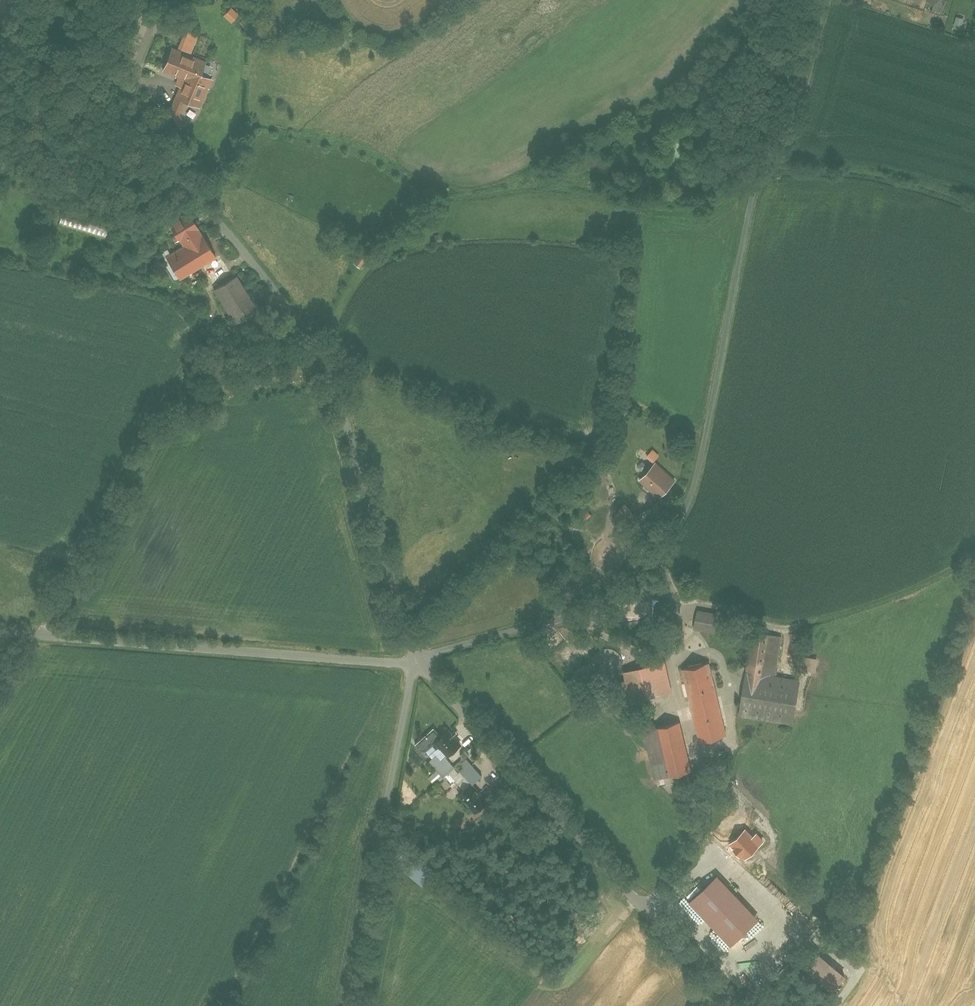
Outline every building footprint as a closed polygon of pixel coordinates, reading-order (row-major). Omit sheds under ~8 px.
[(921,7),(941,14),(946,0),(924,0),(921,7)] [(230,7),(223,14),(231,21),(237,14),(230,7)] [(184,28),(176,48),(190,53),(198,34),(184,28)] [(161,68),(183,77),(175,96),(185,100),(199,107),(212,77),(199,72),(205,60),(190,53),(176,48),(171,45),(161,68)] [(184,121),(176,106),(181,108),(185,100),(175,96),(171,104),(166,107),(176,126),(184,121)] [(214,255),(188,213),(169,224),(178,237),(180,235),(186,244),(165,256),(178,277),(214,255)] [(360,257),(355,264),(359,267),(364,260),(360,257)] [(234,276),(214,289),(234,321),(255,309),(234,276)] [(648,453),(654,459),(659,454),(653,448),(648,453)] [(640,476),(659,495),(675,479),(656,460),(640,476)] [(698,612),(695,627),(720,633),(723,618),(698,612)] [(778,636),(752,632),(741,709),(791,717),(796,680),(772,676),(778,636)] [(814,671),(815,658),(801,656),(800,670),(814,671)] [(668,689),(662,663),(621,672),(627,698),(668,689)] [(711,665),(684,671),(698,741),(725,735),(711,665)] [(688,770),(678,723),(646,730),(656,777),(688,770)] [(435,739),(448,754),(461,742),(448,727),(435,739)] [(444,777),(456,768),(441,750),(430,759),(444,777)] [(459,792),(476,810),(488,798),(472,780),(459,792)] [(755,920),(712,873),(683,900),(726,947),(755,920)] [(827,991),(840,976),(809,949),(796,964),(827,991)]
